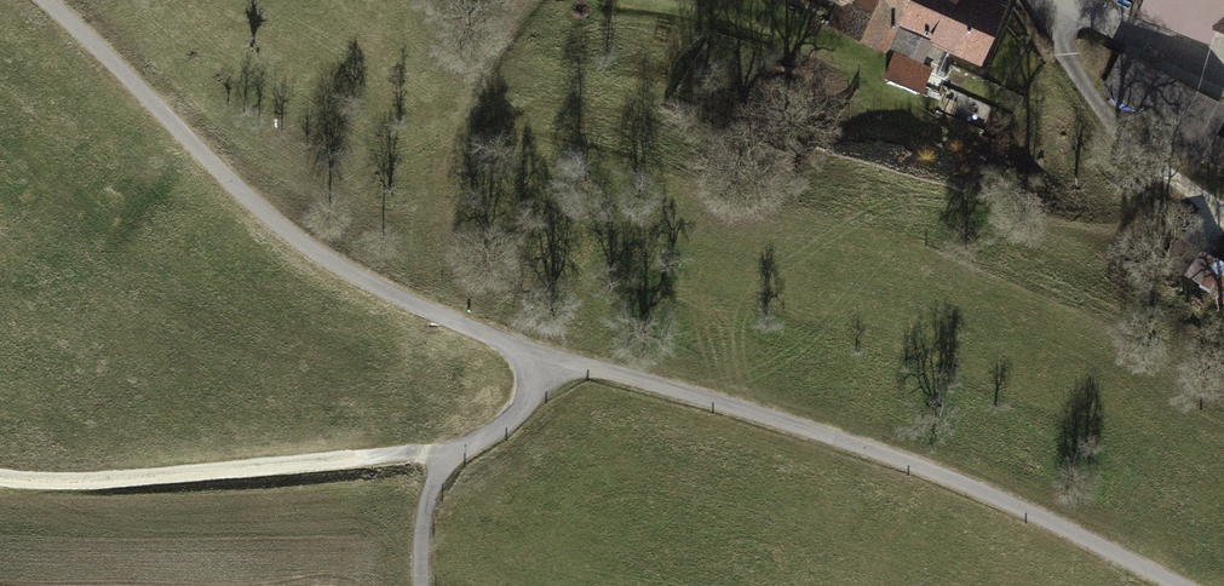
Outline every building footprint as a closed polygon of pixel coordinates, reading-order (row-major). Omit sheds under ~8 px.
[(890,44),(910,0),(841,0),(846,2),(835,27),(887,50),(890,44)] [(981,62),(1005,7),(990,0),(910,0),(890,44),(941,67),(949,48),(981,62)] [(1142,12),(1212,37),(1220,17),(1223,18),(1223,0),(1146,0),(1142,12)] [(931,70),(894,55),(885,77),(922,92),(931,70)] [(1161,75),(1125,58),(1108,90),(1151,115),(1146,126),(1153,130),(1147,142),(1185,160),(1213,105),(1159,78),(1161,75)] [(1215,136),(1205,159),(1223,167),(1223,140),(1215,136)] [(1215,227),(1197,215),(1189,227),(1207,239),(1215,227)] [(1214,261),(1184,240),(1169,260),(1200,282),(1214,261)]
